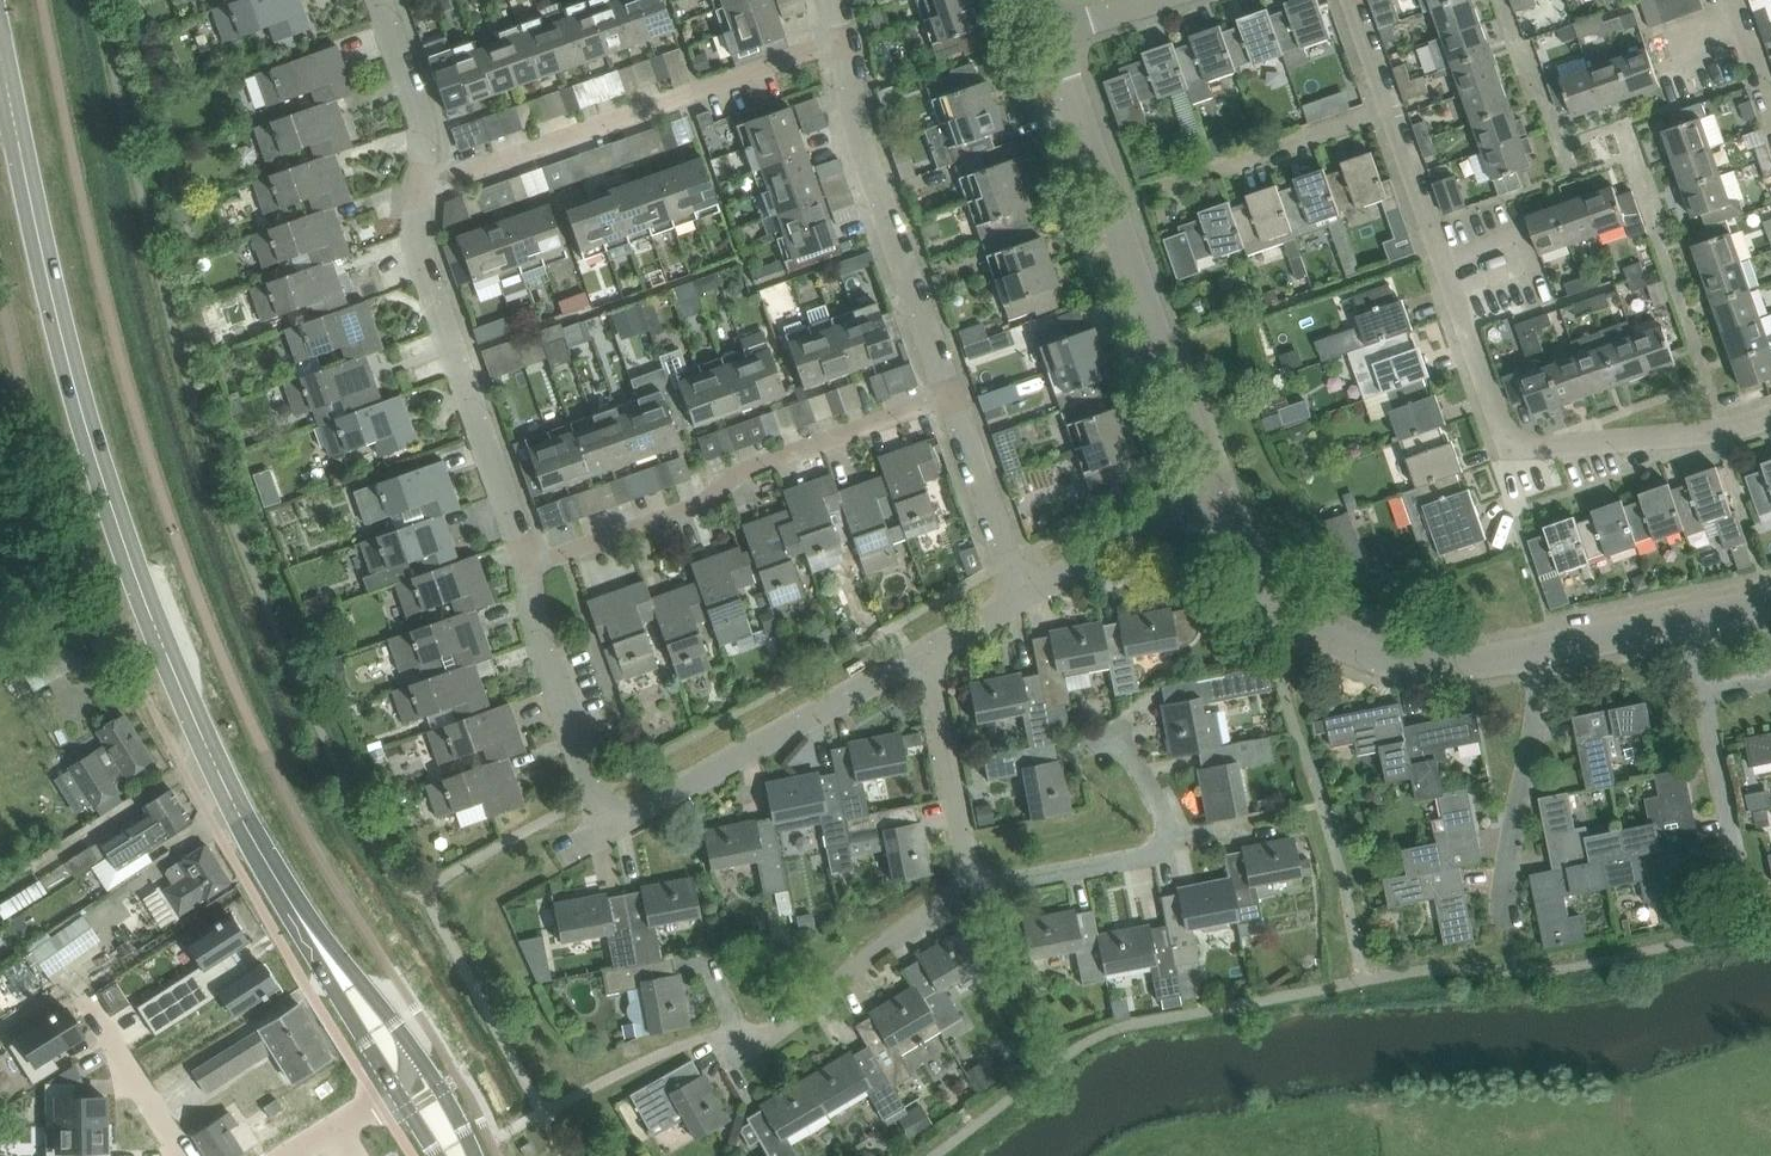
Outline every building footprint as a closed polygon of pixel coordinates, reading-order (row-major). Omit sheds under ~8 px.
[(212,8),(223,41),(269,25),(274,41),(310,28),(302,6),(298,8),(295,0),(235,0),(212,8)] [(626,48),(608,0),(589,0),(583,2),(602,56),(626,48)] [(648,40),(634,0),(608,0),(626,48),(648,40)] [(662,0),(634,0),(648,40),(673,31),(662,0)] [(744,0),(712,0),(716,11),(744,0)] [(777,15),(772,0),(744,0),(716,11),(724,33),(777,15)] [(805,10),(802,0),(793,0),(790,1),(794,14),(805,10)] [(922,19),(975,0),(916,0),(922,19)] [(922,19),(937,60),(963,51),(964,55),(986,47),(979,27),(986,25),(977,0),(975,0),(922,19)] [(1283,55),(1285,54),(1283,50),(1301,44),(1302,48),(1332,38),(1319,0),(1294,0),(1296,6),(1271,15),(1268,8),(1267,9),(1283,55)] [(1392,23),(1401,20),(1394,0),(1370,0),(1379,28),(1392,23)] [(1457,0),(1430,0),(1433,8),(1457,0)] [(1482,24),(1473,0),(1457,0),(1433,8),(1444,38),(1482,24)] [(1517,16),(1538,8),(1535,0),(1511,0),(1517,16)] [(1664,23),(1656,0),(1641,0),(1650,28),(1664,23)] [(1678,18),(1671,0),(1656,0),(1664,23),(1678,18)] [(1691,13),(1687,0),(1671,0),(1678,18),(1691,13)] [(1702,0),(1687,0),(1691,13),(1705,8),(1702,0)] [(783,18),(794,14),(790,1),(778,5),(783,18)] [(580,64),(602,56),(583,2),(562,10),(559,2),(558,3),(580,64)] [(558,71),(580,64),(558,3),(539,9),(542,17),(539,18),(558,71)] [(1770,23),(1770,20),(1766,6),(1754,10),(1760,27),(1770,23)] [(1255,65),(1283,55),(1267,9),(1246,16),(1249,23),(1223,32),(1221,25),(1219,25),(1236,72),(1237,71),(1236,67),(1253,61),(1255,65)] [(1600,14),(1573,23),(1577,37),(1578,39),(1597,32),(1599,37),(1610,33),(1606,21),(1603,22),(1600,14)] [(724,33),(736,66),(771,54),(767,42),(785,36),(777,15),(724,33)] [(1606,21),(1610,33),(1626,27),(1622,16),(1606,21)] [(537,79),(558,71),(539,18),(518,25),(537,79)] [(1379,28),(1385,44),(1397,40),(1392,23),(1379,28)] [(1560,28),(1557,29),(1562,42),(1577,37),(1573,23),(1560,28)] [(1766,43),(1770,41),(1770,23),(1760,27),(1766,43)] [(1453,66),(1492,52),(1482,24),(1444,38),(1453,66)] [(514,87),(537,79),(518,25),(494,33),(514,87)] [(1209,81),(1236,72),(1219,25),(1199,33),(1201,39),(1176,48),(1174,42),(1172,42),(1189,88),(1194,103),(1214,96),(1209,81)] [(491,95),(514,87),(494,33),(472,41),(491,95)] [(469,103),(491,95),(472,41),(450,49),(469,103)] [(1160,98),(1189,88),(1172,42),(1152,49),(1154,56),(1128,66),(1130,72),(1105,81),(1123,130),(1149,121),(1141,100),(1159,94),(1160,98)] [(335,99),(335,100),(354,93),(345,71),(341,72),(338,63),(342,62),(336,45),(255,73),(267,106),(312,90),(317,104),(318,105),(335,99)] [(1619,58),(1632,96),(1661,86),(1647,48),(1619,58)] [(446,111),(469,103),(450,49),(427,57),(446,111)] [(1463,95),(1502,81),(1492,52),(1453,66),(1463,95)] [(653,70),(666,65),(662,54),(649,59),(653,70)] [(1601,107),(1632,96),(1619,58),(1588,68),(1601,107)] [(985,80),(978,83),(971,62),(950,70),(951,75),(925,84),(939,124),(993,104),(985,80)] [(1399,84),(1411,80),(1406,63),(1393,68),(1399,84)] [(666,65),(653,70),(657,81),(670,77),(666,65)] [(1574,116),(1601,107),(1588,68),(1560,78),(1548,83),(1557,107),(1569,103),(1574,116)] [(608,86),(621,81),(617,70),(604,75),(608,86)] [(1405,101),(1417,96),(1428,92),(1423,76),(1411,80),(1399,84),(1405,101)] [(621,81),(608,86),(612,97),(625,93),(621,81)] [(1473,123),(1511,109),(1502,81),(1463,95),(1473,123)] [(563,102),(576,97),(572,86),(559,91),(563,102)] [(1305,103),(1309,119),(1351,106),(1346,90),(1305,103)] [(576,97),(563,102),(567,113),(580,108),(576,97)] [(341,115),(335,100),(335,99),(318,105),(317,104),(254,127),(266,160),(311,144),(316,158),(316,159),(334,153),(352,147),(344,124),(340,126),(337,117),(341,115)] [(1745,121),(1758,116),(1752,100),(1740,104),(1745,121)] [(518,117),(531,113),(527,102),(514,106),(518,117)] [(1674,161),(1711,148),(1701,119),(1708,117),(1703,102),(1672,112),(1677,126),(1663,130),(1674,161)] [(1003,145),(997,131),(1002,129),(993,104),(939,124),(953,163),(980,154),(1003,145)] [(744,149),(798,130),(789,106),(736,125),(744,149)] [(1482,149),(1483,151),(1521,138),(1511,109),(1473,123),(1477,135),(1473,136),(1478,151),(1482,149)] [(700,127),(713,123),(709,110),(695,114),(700,127)] [(531,113),(518,117),(522,129),(535,124),(531,113)] [(811,117),(816,130),(827,126),(822,113),(811,117)] [(804,134),(816,130),(811,117),(800,121),(804,134)] [(473,133),(486,128),(482,118),(469,123),(473,133)] [(1419,141),(1431,137),(1425,120),(1413,125),(1419,141)] [(660,138),(673,134),(669,122),(656,127),(660,138)] [(486,128),(473,133),(477,145),(490,140),(486,128)] [(1766,141),(1762,129),(1743,135),(1747,148),(1754,145),(1760,162),(1770,158),(1770,154),(1766,141)] [(752,171),(806,152),(798,130),(744,149),(752,171)] [(673,134),(660,138),(664,150),(677,145),(673,134)] [(1419,141),(1425,157),(1437,153),(1431,137),(1419,141)] [(615,154),(628,149),(624,138),(611,143),(615,154)] [(1531,166),(1521,138),(1483,151),(1484,153),(1479,155),(1484,169),(1489,168),(1493,180),(1496,179),(1502,195),(1524,187),(1518,171),(1531,166)] [(1684,190),(1721,176),(1711,148),(1674,161),(1684,190)] [(628,149),(615,154),(619,165),(632,161),(628,149)] [(1401,207),(1391,179),(1383,182),(1372,151),(1350,159),(1353,166),(1327,174),(1325,168),(1324,168),(1341,214),(1340,210),(1357,204),(1359,208),(1383,200),(1387,212),(1401,207)] [(760,193),(813,174),(806,152),(752,171),(760,193)] [(340,169),(334,153),(316,159),(316,158),(253,181),(264,213),(310,197),(315,212),(332,206),(333,207),(351,201),(343,178),(338,180),(335,171),(340,169)] [(570,170),(583,165),(579,154),(566,159),(570,170)] [(967,202),(1021,183),(1013,158),(986,169),(980,154),(953,163),(967,202)] [(719,210),(708,179),(700,157),(677,165),(696,219),(719,210)] [(831,175),(843,171),(838,158),(827,162),(831,175)] [(1770,176),(1770,158),(1760,162),(1766,178),(1770,176)] [(820,179),(831,175),(827,162),(816,166),(820,179)] [(583,165),(570,170),(574,181),(587,177),(583,165)] [(674,227),(696,219),(677,165),(654,173),(674,227)] [(1361,272),(1341,214),(1324,168),(1303,175),(1305,182),(1280,191),(1277,185),(1276,185),(1295,238),(1330,226),(1347,276),(1361,272)] [(650,235),(674,227),(654,173),(631,181),(650,235)] [(768,217),(822,198),(813,174),(760,193),(760,194),(739,201),(741,207),(762,200),(768,217)] [(510,191),(523,186),(519,175),(506,180),(510,191)] [(1707,226),(1727,219),(1735,216),(1721,176),(1684,190),(1693,217),(1702,214),(1707,226)] [(1467,207),(1457,179),(1435,187),(1445,215),(1467,207)] [(627,243),(650,235),(631,181),(609,189),(627,243)] [(981,240),(1028,223),(1023,209),(1030,206),(1021,183),(967,202),(981,240)] [(1249,254),(1295,238),(1276,185),(1255,192),(1258,199),(1233,208),(1230,201),(1228,202),(1244,248),(1246,247),(1249,254)] [(523,186),(510,191),(514,202),(527,198),(523,186)] [(1586,195),(1599,233),(1627,223),(1614,186),(1586,195)] [(606,251),(627,243),(609,189),(587,197),(606,251)] [(465,207),(478,202),(474,191),(461,196),(465,207)] [(1571,243),(1599,233),(1586,195),(1557,205),(1571,243)] [(583,259),(606,251),(587,197),(564,205),(583,259)] [(776,240),(830,221),(822,198),(768,217),(776,240)] [(478,202),(465,207),(469,218),(482,214),(478,202)] [(1216,258),(1244,248),(1228,202),(1208,209),(1210,215),(1184,225),(1196,260),(1215,253),(1216,258)] [(567,257),(556,226),(548,203),(525,211),(544,265),(567,257)] [(847,220),(859,217),(854,203),(843,207),(847,220)] [(1541,254),(1571,243),(1557,205),(1527,216),(1541,254)] [(189,219),(185,206),(173,209),(176,222),(189,219)] [(338,223),(333,207),(332,206),(315,212),(251,234),(263,267),(309,251),(314,265),(314,266),(331,260),(331,261),(349,254),(342,232),(337,233),(334,224),(338,223)] [(836,224),(847,220),(843,207),(832,211),(836,224)] [(543,265),(544,265),(525,211),(502,219),(521,273),(536,268),(539,279),(547,277),(543,265)] [(499,280),(521,273),(502,219),(480,227),(499,280)] [(1742,262),(1731,232),(1727,219),(1707,226),(1697,230),(1701,242),(1693,245),(1704,275),(1742,262)] [(784,262),(815,251),(838,243),(830,221),(776,240),(784,262)] [(994,280),(1049,260),(1040,236),(1033,238),(1028,223),(981,240),(994,280)] [(499,280),(480,227),(456,235),(458,240),(443,245),(457,286),(472,280),(475,289),(493,283),(496,291),(502,289),(499,280)] [(1411,234),(1386,243),(1392,261),(1417,252),(1411,234)] [(843,275),(865,271),(868,286),(878,284),(873,252),(840,257),(843,275)] [(337,276),(331,261),(331,260),(314,266),(314,265),(250,288),(262,321),(307,305),(312,319),(313,320),(348,307),(340,285),(336,287),(332,278),(337,276)] [(1057,307),(1050,287),(1058,285),(1049,260),(994,280),(1008,319),(1034,310),(1035,315),(1057,307)] [(1630,279),(1645,274),(1640,262),(1625,267),(1630,279)] [(1714,304),(1752,290),(1742,262),(1704,275),(1714,304)] [(1582,276),(1587,290),(1605,283),(1600,270),(1582,276)] [(1645,274),(1630,279),(1634,292),(1649,287),(1645,274)] [(1570,296),(1587,290),(1582,276),(1565,283),(1570,296)] [(699,297),(694,281),(671,289),(677,305),(699,297)] [(1407,331),(1414,329),(1406,307),(1399,310),(1390,283),(1355,295),(1361,313),(1357,314),(1368,345),(1372,344),(1372,343),(1407,331)] [(1761,317),(1752,290),(1714,304),(1723,331),(1770,315),(1770,314),(1761,317)] [(1591,298),(1595,311),(1613,304),(1609,292),(1591,298)] [(1577,317),(1595,311),(1591,298),(1573,305),(1577,317)] [(365,355),(383,349),(375,326),(370,328),(367,319),(372,317),(366,300),(348,307),(313,320),(312,319),(285,329),(297,362),(342,345),(347,360),(347,361),(365,355)] [(830,319),(830,320),(824,305),(805,311),(811,326),(806,328),(825,380),(848,372),(830,319)] [(871,364),(895,355),(879,310),(867,315),(864,307),(852,312),(871,364)] [(620,335),(652,329),(648,308),(616,315),(620,335)] [(1047,370),(1101,351),(1093,327),(1086,329),(1079,309),(1057,316),(1058,322),(1033,331),(1047,370)] [(848,372),(871,364),(852,312),(830,319),(848,372)] [(1532,318),(1537,330),(1553,325),(1549,312),(1532,318)] [(518,336),(510,313),(474,326),(482,348),(518,336)] [(1770,347),(1770,315),(1723,331),(1733,360),(1770,347)] [(1520,336),(1537,330),(1532,318),(1516,324),(1520,336)] [(806,328),(802,329),(799,321),(781,327),(803,388),(825,380),(806,328)] [(559,323),(536,330),(540,340),(562,333),(559,323)] [(964,345),(986,338),(981,325),(959,332),(964,345)] [(1635,335),(1648,373),(1677,364),(1663,325),(1635,335)] [(585,343),(579,327),(565,333),(572,348),(585,343)] [(785,394),(766,340),(762,329),(738,337),(761,403),(785,394)] [(1416,357),(1407,331),(1372,343),(1372,344),(1368,345),(1349,352),(1366,400),(1389,392),(1388,391),(1424,378),(1424,379),(1431,376),(1423,354),(1416,357)] [(1621,383),(1648,373),(1635,335),(1607,345),(1621,383)] [(738,411),(761,403),(738,337),(735,339),(739,350),(719,357),(738,411)] [(986,338),(964,345),(968,358),(990,351),(986,338)] [(521,361),(516,348),(513,340),(480,352),(483,360),(502,353),(505,360),(514,364),(521,361)] [(1590,394),(1621,383),(1607,345),(1577,356),(1590,394)] [(1733,360),(1743,389),(1770,379),(1770,347),(1733,360)] [(697,365),(686,369),(679,350),(659,357),(659,356),(657,356),(662,370),(674,402),(675,401),(684,428),(693,424),(694,427),(715,419),(697,365)] [(1097,380),(1110,376),(1101,351),(1047,370),(1061,410),(1110,392),(1110,391),(1102,394),(1097,380)] [(366,372),(371,371),(365,355),(347,361),(347,360),(284,382),(295,415),(313,409),(318,423),(346,414),(381,402),(381,401),(374,380),(369,381),(366,372)] [(1563,403),(1590,394),(1577,356),(1550,365),(1563,403)] [(715,419),(738,411),(719,357),(697,365),(715,419)] [(1533,414),(1563,403),(1550,365),(1523,374),(1521,370),(1504,376),(1514,404),(1528,399),(1533,414)] [(675,431),(684,428),(675,401),(674,402),(662,370),(631,381),(637,399),(656,453),(680,444),(675,431)] [(873,388),(886,384),(882,372),(869,377),(873,388)] [(1433,404),(1424,379),(1424,378),(1388,391),(1389,392),(1366,400),(1373,420),(1391,413),(1401,441),(1405,439),(1406,439),(1405,438),(1440,426),(1441,426),(1447,424),(1440,402),(1433,404)] [(873,388),(877,400),(890,395),(886,384),(873,388)] [(828,404),(841,400),(837,388),(824,393),(828,404)] [(1120,405),(1115,407),(1110,392),(1061,410),(1073,443),(1058,448),(1060,454),(1129,429),(1120,405)] [(346,414),(318,423),(330,456),(375,440),(381,456),(416,443),(408,421),(404,422),(401,413),(405,412),(399,395),(381,401),(381,402),(346,414)] [(633,461),(656,453),(637,399),(614,407),(633,461)] [(792,417),(812,410),(808,399),(788,406),(792,417)] [(841,400),(828,404),(832,416),(845,411),(841,400)] [(610,469),(633,461),(614,407),(591,415),(610,469)] [(812,410),(792,417),(796,428),(816,421),(812,410)] [(763,427),(776,423),(772,411),(759,416),(763,427)] [(587,477),(610,469),(591,415),(569,423),(587,477)] [(565,485),(587,477),(569,423),(546,431),(565,485)] [(776,423),(763,427),(767,438),(780,434),(776,423)] [(990,433),(1005,473),(1023,467),(1015,444),(1023,441),(1017,424),(990,433)] [(1450,451),(1441,426),(1440,426),(1405,438),(1406,439),(1405,439),(1412,457),(1408,458),(1418,487),(1422,486),(1422,485),(1457,473),(1464,471),(1456,449),(1450,451)] [(718,443),(731,438),(727,427),(714,432),(718,443)] [(1120,491),(1118,484),(1138,477),(1131,456),(1138,454),(1129,429),(1060,454),(1062,460),(1077,455),(1083,473),(1076,475),(1088,509),(1120,491)] [(531,497),(565,485),(546,431),(524,439),(524,440),(513,444),(531,497)] [(731,438),(718,443),(722,454),(735,450),(731,438)] [(896,512),(906,539),(939,527),(923,482),(939,476),(926,440),(903,448),(905,452),(896,456),(894,451),(877,457),(884,475),(897,511),(896,512)] [(442,459),(354,491),(365,524),(418,505),(423,520),(438,514),(438,515),(441,514),(442,514),(460,508),(452,486),(447,487),(444,478),(448,477),(442,459)] [(658,477),(671,473),(667,461),(654,466),(658,477)] [(1748,542),(1736,510),(1732,511),(1717,466),(1695,474),(1697,481),(1673,489),(1689,535),(1706,529),(1704,522),(1715,518),(1726,549),(1732,547),(1739,569),(1753,564),(1746,542),(1748,542)] [(1746,476),(1758,511),(1770,507),(1770,467),(1746,476)] [(671,473),(658,477),(662,488),(675,484),(671,473)] [(837,492),(838,492),(831,473),(809,481),(810,486),(801,489),(800,485),(782,491),(789,509),(790,508),(802,544),(811,572),(844,560),(828,515),(843,510),(843,509),(837,492)] [(1466,499),(1457,473),(1422,485),(1422,486),(1418,487),(1404,492),(1426,555),(1479,536),(1474,521),(1481,518),(1473,496),(1466,499)] [(882,517),(896,512),(897,511),(884,475),(862,483),(864,487),(855,490),(853,486),(838,492),(837,492),(843,509),(843,510),(865,573),(898,562),(882,517)] [(613,493),(626,489),(622,477),(609,482),(613,493)] [(1689,535),(1673,489),(1672,489),(1670,483),(1648,490),(1650,497),(1625,506),(1622,499),(1620,500),(1637,546),(1636,542),(1653,536),(1655,540),(1685,529),(1687,535),(1689,535)] [(626,489),(613,493),(617,504),(630,500),(626,489)] [(568,509),(581,505),(577,493),(564,498),(568,509)] [(1607,557),(1637,546),(1620,500),(1600,507),(1603,514),(1579,522),(1591,558),(1606,552),(1607,557)] [(581,505),(568,509),(572,520),(584,516),(581,505)] [(787,549),(802,544),(790,508),(789,509),(768,516),(769,521),(761,524),(759,519),(742,525),(770,607),(803,595),(787,549)] [(369,539),(360,542),(372,575),(363,578),(368,592),(395,583),(422,573),(422,574),(458,561),(458,560),(450,539),(446,541),(443,532),(447,530),(447,528),(442,514),(441,514),(438,515),(438,514),(423,520),(369,539)] [(1591,558),(1579,522),(1577,523),(1575,516),(1553,524),(1555,530),(1529,540),(1540,575),(1558,569),(1559,573),(1590,563),(1588,559),(1591,558)] [(1333,539),(1347,535),(1341,517),(1327,522),(1333,539)] [(761,630),(752,633),(736,588),(752,583),(739,546),(717,554),(718,559),(709,562),(708,558),(690,564),(697,582),(710,617),(709,618),(719,645),(735,639),(739,653),(765,643),(761,630)] [(983,569),(975,546),(959,552),(967,574),(983,569)] [(422,573),(395,583),(407,616),(452,600),(457,614),(457,615),(475,608),(475,609),(493,602),(485,580),(481,582),(478,573),(482,571),(476,554),(458,560),(458,561),(422,574),(422,573)] [(656,616),(651,598),(645,580),(622,588),(624,593),(615,596),(613,591),(587,600),(601,640),(610,637),(625,678),(658,667),(641,621),(656,616)] [(695,623),(709,618),(710,617),(697,582),(676,589),(677,594),(668,597),(667,592),(651,598),(656,616),(678,680),(711,668),(695,623)] [(303,599),(308,612),(321,607),(317,594),(303,599)] [(481,625),(475,609),(475,608),(457,615),(457,614),(386,639),(398,672),(413,666),(418,681),(419,682),(473,662),(474,663),(492,656),(484,634),(479,635),(476,626),(481,625)] [(1178,647),(1177,642),(1182,641),(1186,639),(1189,637),(1192,633),(1193,629),(1193,624),(1191,613),(1190,608),(1171,612),(1171,611),(1135,618),(1136,621),(1125,623),(1124,620),(1100,625),(1108,669),(1109,668),(1113,695),(1139,690),(1135,669),(1179,660),(1178,647)] [(310,613),(313,623),(324,619),(320,609),(310,613)] [(780,634),(771,609),(759,614),(768,638),(780,634)] [(1064,677),(1108,669),(1100,625),(1066,632),(1067,635),(1056,637),(1055,634),(1032,638),(1039,673),(1037,674),(1051,743),(1053,742),(1051,729),(1055,726),(1058,723),(1061,719),(1062,715),(1064,711),(1064,706),(1064,705),(1069,704),(1064,677)] [(82,662),(70,641),(48,653),(60,674),(82,662)] [(331,678),(332,678),(345,674),(341,658),(326,662),(331,678)] [(479,678),(474,663),(473,662),(419,682),(418,681),(392,690),(404,723),(449,707),(454,721),(454,722),(490,709),(483,687),(478,689),(475,680),(479,678)] [(1231,672),(1161,686),(1165,710),(1169,709),(1171,720),(1168,720),(1174,756),(1198,752),(1221,746),(1214,711),(1202,714),(1200,703),(1236,696),(1243,695),(1242,690),(1267,685),(1268,690),(1270,690),(1265,666),(1265,665),(1231,672)] [(1029,747),(1051,743),(1037,674),(1016,678),(1016,681),(1006,683),(1005,680),(969,687),(976,722),(1022,713),(1029,747)] [(507,757),(525,751),(517,728),(513,730),(510,721),(514,719),(508,702),(490,709),(454,722),(454,721),(427,731),(439,764),(484,748),(489,762),(489,763),(507,757)] [(1647,702),(1574,717),(1574,718),(1576,718),(1581,741),(1579,741),(1589,790),(1616,785),(1607,738),(1652,729),(1647,702)] [(1403,729),(1405,729),(1400,703),(1399,703),(1400,705),(1376,710),(1376,708),(1327,718),(1333,746),(1379,736),(1389,781),(1413,776),(1403,729)] [(1445,747),(1482,739),(1476,712),(1428,722),(1429,724),(1405,729),(1403,729),(1413,776),(1418,800),(1440,796),(1440,794),(1444,793),(1437,759),(1448,757),(1445,747)] [(69,766),(94,806),(117,791),(114,785),(152,760),(123,714),(97,730),(105,743),(69,766)] [(855,744),(831,749),(835,772),(844,819),(867,815),(866,814),(869,813),(862,780),(908,771),(904,750),(922,746),(920,732),(901,735),(865,742),(866,746),(855,748),(855,744)] [(1747,738),(1752,765),(1770,762),(1770,733),(1747,738)] [(1221,746),(1198,752),(1202,774),(1206,773),(1208,784),(1204,785),(1211,820),(1246,814),(1238,767),(1273,761),(1268,736),(1221,746)] [(1023,774),(1032,819),(1067,812),(1060,777),(1057,777),(1055,767),(1058,766),(1053,742),(1051,743),(1029,747),(983,756),(988,781),(1023,774)] [(513,773),(507,757),(489,763),(489,762),(426,785),(438,817),(483,802),(488,817),(524,805),(516,782),(512,784),(508,775),(513,773)] [(1626,856),(1674,845),(1699,841),(1699,840),(1697,841),(1693,818),(1695,817),(1685,769),(1657,774),(1662,800),(1652,802),(1656,822),(1620,830),(1626,856)] [(802,779),(766,786),(773,820),(774,821),(793,817),(796,831),(821,826),(831,875),(854,871),(848,843),(844,819),(835,772),(812,777),(813,780),(802,782),(802,779)] [(1409,874),(1457,866),(1482,861),(1482,860),(1480,860),(1476,837),(1478,837),(1468,788),(1444,793),(1440,794),(1440,796),(1445,818),(1434,821),(1438,843),(1404,850),(1409,874)] [(126,841),(181,806),(171,789),(142,807),(145,812),(115,830),(65,861),(74,875),(98,860),(99,862),(109,856),(109,857),(128,844),(126,841)] [(1584,827),(1576,829),(1568,792),(1540,798),(1550,847),(1552,846),(1557,869),(1602,861),(1626,856),(1620,830),(1586,837),(1584,827)] [(867,815),(844,819),(848,843),(884,836),(893,881),(928,874),(921,839),(918,839),(916,829),(919,828),(914,804),(869,813),(866,814),(867,815)] [(164,841),(172,835),(192,823),(181,806),(126,841),(128,844),(109,857),(120,874),(136,863),(131,855),(161,836),(164,841)] [(1768,850),(1770,849),(1770,817),(1763,818),(1768,850)] [(788,890),(774,821),(773,820),(750,824),(751,828),(740,830),(739,827),(704,834),(711,869),(757,860),(763,895),(788,890)] [(1264,932),(1262,920),(1255,885),(1301,876),(1294,841),(1258,847),(1259,851),(1248,853),(1248,849),(1224,854),(1229,883),(1236,918),(1240,937),(1264,932)] [(179,914),(209,894),(229,882),(206,845),(179,862),(180,863),(164,874),(172,886),(164,892),(179,914)] [(1645,902),(1658,899),(1663,923),(1691,918),(1681,869),(1679,870),(1674,845),(1626,856),(1602,861),(1607,886),(1640,879),(1645,902)] [(1564,895),(1607,886),(1602,861),(1557,869),(1532,874),(1532,876),(1534,875),(1538,898),(1536,899),(1546,947),(1586,939),(1581,914),(1568,917),(1564,895)] [(1457,866),(1409,874),(1386,879),(1391,906),(1437,896),(1446,943),(1474,937),(1464,889),(1462,889),(1457,866)] [(636,963),(661,958),(654,924),(700,915),(694,880),(658,887),(659,890),(648,892),(647,889),(623,894),(636,963)] [(1192,927),(1236,918),(1229,883),(1195,889),(1196,893),(1185,895),(1184,891),(1161,896),(1166,925),(1179,995),(1181,995),(1179,985),(1210,978),(1207,960),(1199,962),(1192,927)] [(613,967),(636,963),(623,894),(601,898),(601,901),(591,903),(590,900),(554,907),(561,942),(607,933),(613,967)] [(1082,984),(1104,980),(1091,910),(1069,914),(1070,917),(1059,919),(1058,916),(1023,923),(1029,958),(1076,950),(1082,984)] [(1179,995),(1166,925),(1143,929),(1144,932),(1133,934),(1133,931),(1098,938),(1093,910),(1091,910),(1104,980),(1106,980),(1105,973),(1150,965),(1157,1000),(1179,995)] [(88,914),(33,951),(48,974),(104,938),(88,914)] [(201,965),(136,1007),(145,1020),(237,960),(230,950),(247,939),(231,915),(187,944),(201,965)] [(964,1026),(960,1018),(961,1018),(943,987),(983,963),(965,932),(933,951),(935,953),(926,959),(924,956),(903,968),(915,989),(914,990),(938,1031),(939,1031),(943,1039),(964,1026)] [(643,1035),(685,1027),(679,991),(676,991),(673,981),(677,980),(672,956),(661,958),(636,963),(613,967),(602,969),(606,994),(635,988),(637,999),(635,999),(634,1000),(632,1001),(630,1003),(629,1005),(628,1007),(628,1009),(627,1011),(628,1013),(628,1015),(629,1017),(630,1018),(632,1020),(633,1021),(635,1022),(637,1023),(640,1023),(641,1023),(643,1035)] [(237,960),(145,1020),(154,1034),(218,992),(232,1014),(276,985),(260,961),(244,971),(237,960)] [(545,960),(529,963),(536,981),(548,979),(545,960)] [(901,1054),(938,1031),(914,990),(885,1007),(887,1010),(877,1015),(876,1013),(855,1025),(867,1046),(866,1047),(906,1112),(907,1111),(893,1086),(913,1074),(901,1054)] [(1123,993),(1110,995),(1113,1013),(1126,1011),(1123,993)] [(292,1082),(312,1069),(333,1056),(299,1004),(192,1071),(205,1092),(272,1050),(292,1082)] [(66,1008),(18,1039),(33,1064),(29,1067),(37,1081),(63,1064),(56,1052),(83,1035),(66,1008)] [(886,1124),(906,1112),(866,1047),(847,1058),(849,1060),(840,1066),(838,1063),(806,1082),(824,1113),(865,1089),(883,1119),(886,1124)] [(684,1119),(696,1139),(727,1122),(709,1090),(706,1091),(701,1082),(704,1080),(692,1059),(630,1094),(653,1136),(684,1119)] [(982,1061),(965,1072),(978,1093),(995,1082),(982,1061)] [(75,1082),(44,1082),(45,1099),(56,1099),(57,1125),(105,1124),(105,1097),(75,1097),(75,1082)] [(824,1113),(806,1082),(777,1100),(778,1103),(769,1108),(767,1105),(746,1118),(749,1122),(741,1127),(740,1132),(749,1146),(759,1139),(768,1155),(766,1155),(798,1155),(786,1136),(824,1113)] [(896,1119),(909,1139),(933,1124),(920,1104),(896,1119)] [(209,1155),(236,1155),(246,1149),(223,1113),(194,1132),(209,1155)] [(46,1150),(46,1155),(77,1155),(76,1151),(106,1151),(105,1124),(57,1125),(57,1150),(46,1150)] [(520,1147),(526,1155),(530,1155),(536,1152),(530,1141),(520,1147)]
